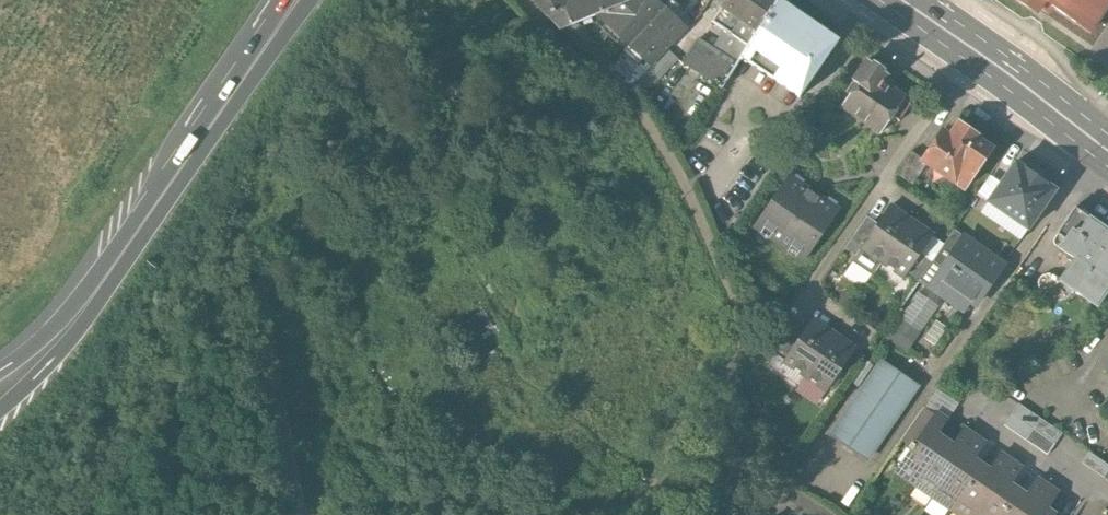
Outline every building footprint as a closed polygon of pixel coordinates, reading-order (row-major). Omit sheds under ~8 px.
[(545,18),(565,10),(568,5),(566,0),(531,0),(545,18)] [(615,8),(612,0),(580,0),(568,5),(565,10),(571,26),(596,16),(615,8)] [(653,0),(637,0),(615,8),(596,16),(630,47),(665,11),(653,0)] [(615,8),(637,0),(612,0),(615,8)] [(778,4),(780,0),(727,0),(722,8),(741,21),(759,32),(778,4)] [(1009,2),(1033,18),(1036,20),(1045,7),(1092,38),(1107,14),(1107,0),(1010,0),(1009,2)] [(800,99),(837,43),(778,4),(759,32),(740,60),(800,99)] [(648,69),(686,30),(665,11),(630,47),(627,50),(648,69)] [(721,90),(740,60),(759,32),(741,21),(732,35),(725,30),(713,48),(699,39),(682,64),(721,90)] [(888,74),(869,61),(854,82),(861,86),(845,108),(882,134),(895,115),(872,98),(888,74)] [(927,165),(966,191),(995,147),(961,124),(953,137),(944,131),(923,162),(927,165)] [(913,186),(927,165),(923,162),(910,154),(896,174),(913,186)] [(1035,170),(1029,171),(1017,163),(989,203),(1000,210),(1029,231),(1058,191),(1043,181),(1043,175),(1035,170)] [(802,258),(836,209),(788,177),(755,226),(802,258)] [(981,237),(1000,210),(989,203),(986,201),(968,227),(981,237)] [(862,246),(883,260),(909,223),(888,208),(877,225),(862,246)] [(1094,312),(1107,293),(1107,234),(1074,210),(1056,236),(1065,242),(1058,253),(1073,264),(1058,286),(1094,312)] [(854,258),(862,246),(877,225),(867,218),(844,251),(854,258)] [(930,237),(909,223),(883,260),(904,274),(930,237)] [(943,246),(930,237),(904,274),(918,283),(943,246)] [(927,290),(963,315),(969,306),(975,311),(1004,268),(962,239),(927,290)] [(854,300),(843,293),(836,305),(847,312),(854,300)] [(464,309),(476,334),(497,324),(484,299),(464,309)] [(871,358),(882,366),(891,372),(904,353),(906,355),(920,335),(917,333),(933,310),(919,300),(911,312),(905,308),(871,358)] [(800,336),(779,322),(764,345),(785,359),(800,336)] [(783,363),(804,377),(831,337),(810,322),(800,336),(785,359),(783,363)] [(947,330),(936,322),(924,340),(935,347),(947,330)] [(852,351),(831,337),(804,377),(825,391),(852,351)] [(867,459),(915,388),(891,372),(882,366),(834,436),(867,459)] [(1019,404),(1005,426),(1048,455),(1062,433),(1019,404)] [(895,473),(913,486),(941,444),(932,438),(944,420),(935,414),(895,473)] [(913,486),(931,498),(971,439),(962,433),(950,451),(941,444),(913,486)] [(931,498),(949,510),(978,469),(969,462),(981,445),(971,439),(931,498)] [(1083,465),(1107,482),(1107,466),(1090,454),(1083,465)] [(956,514),(972,514),(1007,463),(999,457),(987,475),(978,469),(949,510),(956,514)] [(1015,493),(1006,486),(1017,470),(1007,463),(972,514),(1000,514),(1015,493)] [(1044,488),(1035,482),(1024,499),(1015,493),(1000,514),(1025,514),(1044,488)] [(1042,511),(1053,495),(1044,488),(1025,514),(1049,514),(1042,511)]
